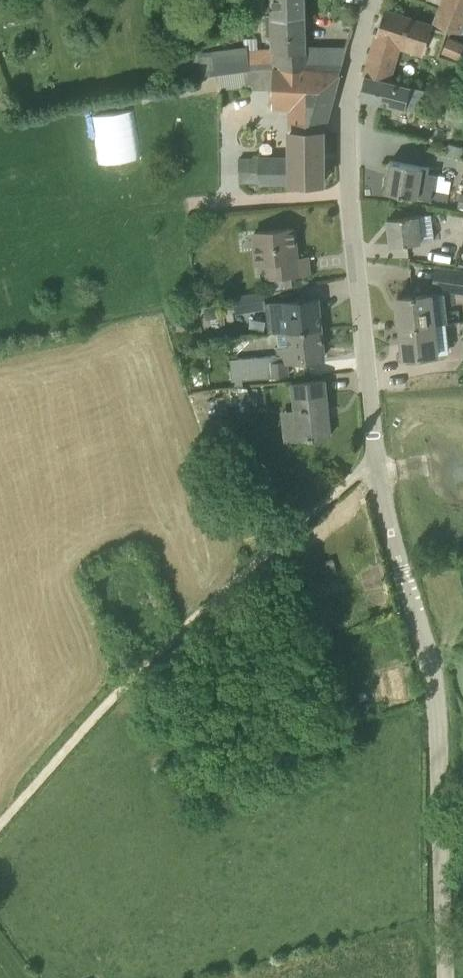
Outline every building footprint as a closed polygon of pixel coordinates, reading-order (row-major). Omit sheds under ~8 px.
[(305,19),(304,0),(272,0),(272,14),(267,14),(266,18),(305,19)] [(434,20),(462,31),(462,0),(441,0),(434,20)] [(375,41),(401,49),(401,48),(423,54),(432,26),(384,11),(376,35),(375,41)] [(245,43),(212,48),(215,72),(243,69),(249,67),(267,67),(267,69),(342,67),(347,47),(319,47),(305,47),(305,19),(266,18),(266,36),(272,36),(272,47),(259,47),(245,48),(245,43)] [(448,36),(440,55),(462,64),(462,63),(462,42),(448,36)] [(200,74),(215,72),(212,48),(197,50),(200,74)] [(372,53),(367,72),(393,79),(398,59),(372,53)] [(249,67),(243,69),(244,85),(251,84),(251,88),(272,88),(272,105),(295,105),(292,159),(257,159),(258,182),(325,181),(325,131),(330,109),(342,67),(267,69),(267,67),(249,67)] [(393,79),(367,72),(360,97),(383,103),(420,112),(426,88),(393,79)] [(449,143),(447,154),(461,158),(462,150),(462,147),(449,143)] [(424,197),(429,167),(423,166),(391,160),(386,191),(418,197),(418,196),(424,197)] [(434,198),(452,201),(453,189),(436,187),(434,198)] [(392,244),(421,241),(436,239),(432,212),(389,218),(392,244)] [(292,274),(290,260),(298,259),(295,228),(255,232),(258,263),(268,262),(270,277),(292,274)] [(436,267),(433,288),(462,292),(462,271),(436,267)] [(236,314),(267,307),(263,290),(232,296),(236,314)] [(401,327),(435,323),(432,293),(398,297),(401,327)] [(286,303),(272,305),(275,332),(278,332),(289,331),(320,328),(317,298),(286,302),(286,303)] [(435,323),(401,327),(404,356),(438,353),(435,323)] [(320,328),(289,331),(278,332),(279,345),(276,345),(277,355),(229,359),(232,386),(243,385),(242,380),(287,375),(286,361),(323,357),(320,328)] [(285,441),(298,440),(315,438),(315,436),(332,434),(326,379),(292,382),(295,409),(282,411),(285,441)] [(225,390),(225,399),(227,405),(235,405),(237,421),(250,420),(248,405),(252,405),(252,402),(258,402),(258,389),(248,389),(248,388),(236,387),(225,390)] [(224,397),(213,399),(220,426),(230,423),(224,397)] [(244,503),(230,507),(234,520),(248,515),(244,503)]
